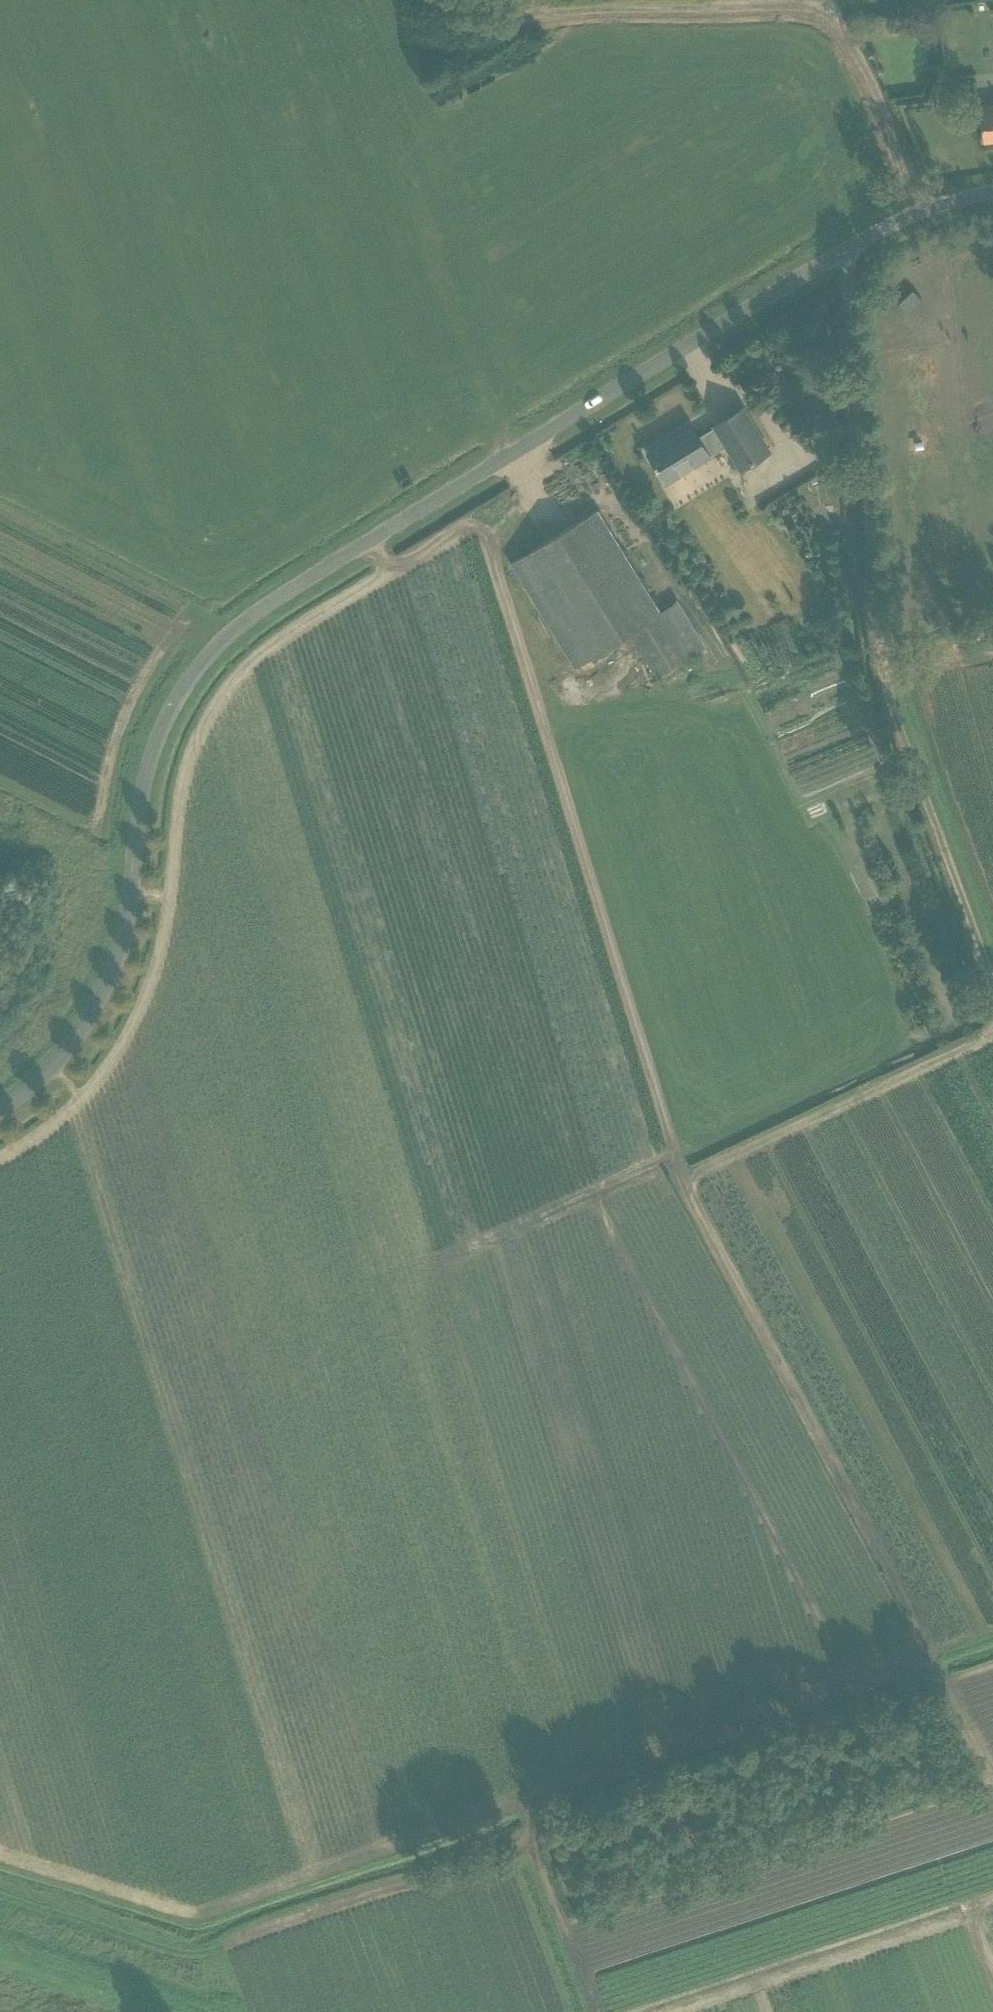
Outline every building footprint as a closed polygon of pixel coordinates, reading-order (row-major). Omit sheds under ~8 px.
[(980,109),(984,141),(992,140),(992,108),(980,109)] [(658,467),(661,472),(668,484),(712,457),(711,454),(727,444),(741,468),(770,451),(754,425),(743,407),(714,425),(715,426),(698,437),(691,426),(649,452),(655,463),(654,463),(657,467),(658,467)] [(511,563),(521,580),(575,666),(631,631),(658,675),(705,646),(677,601),(660,611),(597,510),(511,563)]
